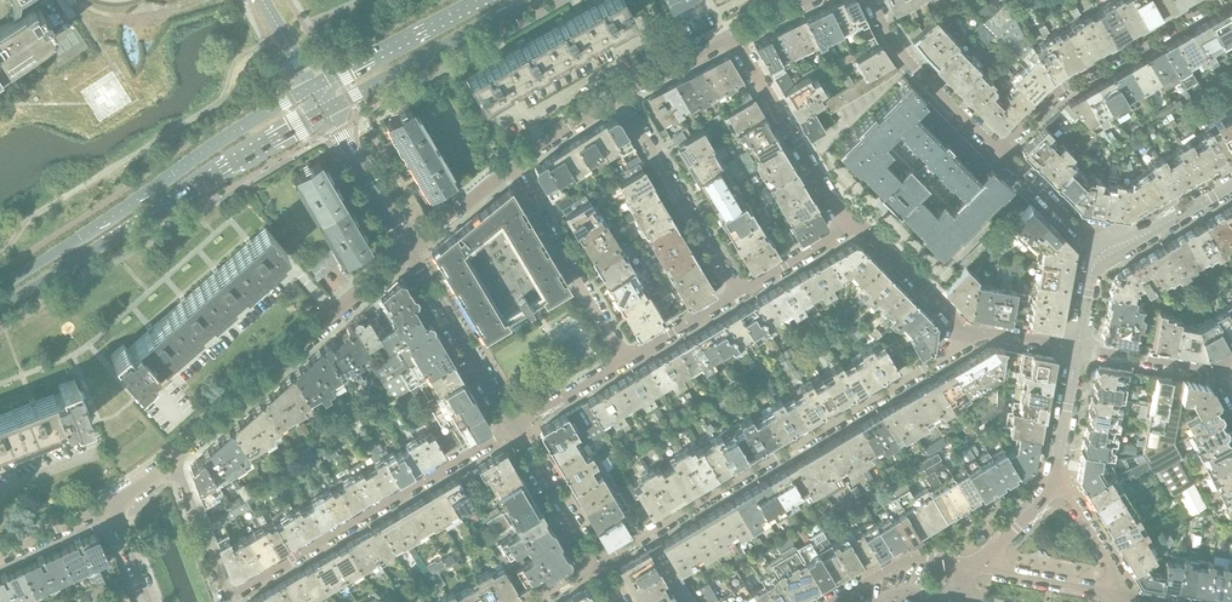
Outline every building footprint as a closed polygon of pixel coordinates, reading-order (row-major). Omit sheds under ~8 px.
[(48,21),(49,18),(39,2),(27,10),(21,0),(9,0),(11,3),(12,8),(12,10),(12,19),(11,19),(12,20),(7,24),(0,28),(0,71),(5,68),(12,63),(15,61),(22,57),(31,51),(43,44),(48,51),(52,58),(59,68),(89,49),(84,41),(73,24),(71,26),(58,34),(58,35),(54,38),(53,37),(52,36),(58,33),(56,29),(54,30),(48,21)] [(628,9),(623,0),(603,0),(602,1),(601,0),(593,0),(597,6),(592,8),(592,7),(580,13),(589,28),(593,35),(600,31),(601,33),(599,34),(600,35),(605,32),(606,33),(633,18),(628,9)] [(843,0),(842,2),(855,29),(867,23),(856,0),(843,0)] [(894,12),(902,7),(903,8),(916,2),(915,0),(888,0),(894,12)] [(1137,11),(1131,0),(1116,0),(1101,9),(1102,11),(1097,14),(1113,43),(1119,40),(1120,38),(1128,33),(1137,28),(1139,28),(1145,25),(1137,11)] [(1172,0),(1131,0),(1137,11),(1145,25),(1151,22),(1151,19),(1169,9),(1171,10),(1176,7),(1172,0)] [(1015,19),(1032,9),(1028,1),(1022,4),(1011,11),(1015,19)] [(855,29),(842,2),(837,4),(835,4),(831,6),(830,8),(842,33),(847,31),(848,33),(855,29)] [(997,8),(992,2),(987,7),(991,13),(997,8)] [(1031,47),(1015,19),(1011,11),(1006,3),(992,14),(987,18),(983,21),(981,23),(1017,60),(1016,61),(1024,69),(1043,87),(1050,79),(1033,50),(1031,47)] [(985,5),(976,11),(983,21),(987,18),(992,14),(991,13),(987,7),(985,5)] [(944,13),(941,6),(930,10),(934,18),(944,13)] [(842,33),(830,8),(825,10),(823,10),(819,12),(817,13),(830,39),(842,33)] [(1208,22),(1222,45),(1231,39),(1231,40),(1231,8),(1208,22)] [(593,35),(589,28),(580,13),(568,20),(569,21),(565,24),(561,18),(555,21),(558,26),(542,35),(557,61),(564,57),(563,55),(567,53),(568,55),(583,46),(582,45),(588,41),(586,42),(584,39),(593,35)] [(831,42),(830,39),(817,13),(813,16),(811,16),(804,19),(816,46),(817,46),(818,48),(831,42)] [(1113,43),(1097,14),(1091,17),(1090,15),(1070,27),(1071,29),(1065,32),(1082,61),(1088,58),(1088,56),(1106,46),(1108,46),(1113,43)] [(959,44),(949,32),(950,30),(951,31),(955,27),(957,25),(953,21),(950,24),(942,16),(936,19),(932,21),(921,30),(911,38),(921,51),(935,65),(956,46),(959,44)] [(816,46),(804,19),(798,22),(797,23),(792,26),(806,54),(812,50),(811,48),(816,46)] [(1213,55),(1211,51),(1222,45),(1208,22),(1174,42),(1187,65),(1197,59),(1200,63),(1203,61),(1209,70),(1215,67),(1209,58),(1213,55)] [(911,38),(921,30),(916,24),(907,33),(911,38)] [(806,54),(792,26),(790,26),(786,28),(785,29),(780,32),(792,57),(793,60),(806,54)] [(792,57),(780,32),(778,32),(774,34),(773,35),(768,38),(784,69),(790,67),(788,63),(786,60),(792,57)] [(1082,61),(1065,32),(1060,35),(1058,33),(1038,45),(1039,47),(1033,50),(1050,79),(1056,76),(1057,74),(1065,69),(1074,64),(1076,64),(1082,61)] [(557,61),(542,35),(526,44),(523,39),(517,43),(521,49),(517,51),(516,50),(504,56),(517,78),(524,74),(525,76),(523,77),(524,78),(529,74),(530,76),(545,68),(544,66),(548,64),(549,65),(557,61)] [(865,76),(891,61),(880,46),(878,44),(874,36),(867,39),(868,42),(862,46),(865,52),(854,59),(859,66),(865,76)] [(784,69),(768,38),(766,38),(762,40),(761,41),(755,44),(755,43),(754,44),(754,45),(779,88),(791,81),(784,69)] [(1189,67),(1187,65),(1174,42),(1162,49),(1175,72),(1180,80),(1192,73),(1189,67)] [(982,65),(978,60),(982,55),(979,51),(970,60),(956,46),(935,65),(935,67),(962,94),(984,74),(979,69),(982,65)] [(1168,76),(1175,72),(1162,49),(1129,68),(1137,82),(1143,91),(1149,87),(1152,92),(1159,87),(1162,91),(1164,90),(1166,89),(1164,85),(1161,79),(1167,75),(1168,76)] [(508,82),(517,78),(504,56),(492,63),(493,64),(489,67),(485,61),(479,64),(482,69),(465,78),(480,104),(507,89),(507,88),(512,84),(510,85),(508,82)] [(741,80),(727,57),(721,61),(719,63),(715,66),(729,91),(736,87),(734,84),(741,80)] [(842,65),(839,59),(831,64),(833,69),(842,65)] [(831,112),(887,79),(896,71),(897,72),(899,71),(891,61),(865,76),(847,87),(828,98),(822,102),(824,106),(830,114),(832,113),(831,112)] [(789,104),(820,85),(817,80),(811,83),(808,79),(811,78),(810,76),(816,73),(827,68),(824,63),(813,68),(814,69),(801,75),(802,76),(791,81),(779,88),(789,104)] [(729,91),(715,66),(711,68),(710,67),(707,67),(703,70),(702,71),(701,71),(715,95),(715,96),(722,92),(724,95),(729,91)] [(1143,91),(1137,82),(1129,68),(1097,86),(1110,110),(1118,106),(1117,105),(1125,100),(1130,107),(1136,103),(1131,96),(1134,95),(1134,96),(1137,94),(1143,91)] [(1010,120),(1030,100),(1043,87),(1024,69),(1016,77),(1007,69),(1003,73),(1016,85),(1006,94),(1007,97),(1008,98),(1001,105),(998,108),(1010,120)] [(715,95),(701,71),(701,72),(699,72),(694,74),(693,76),(693,77),(688,79),(704,105),(710,101),(708,99),(715,95)] [(994,91),(994,88),(991,85),(993,83),(984,74),(962,94),(997,129),(1001,129),(1010,120),(998,108),(1001,105),(991,95),(994,91)] [(704,105),(688,79),(684,81),(681,81),(677,83),(675,85),(674,85),(690,111),(691,112),(704,105)] [(990,168),(992,166),(925,99),(924,101),(919,96),(920,94),(907,81),(895,93),(896,94),(874,115),(872,114),(855,131),(856,133),(837,152),(856,171),(857,170),(879,192),(877,194),(884,200),(882,202),(889,208),(890,207),(897,214),(899,212),(920,234),(919,235),(938,254),(958,235),(959,236),(976,218),(975,218),(997,196),(998,197),(1010,184),(997,171),(995,173),(990,168)] [(822,102),(828,98),(824,92),(829,89),(825,83),(820,86),(820,85),(789,104),(797,117),(817,105),(822,102)] [(690,111),(674,85),(672,85),(668,88),(666,90),(666,91),(662,93),(677,118),(690,111)] [(1110,110),(1097,86),(1082,95),(1096,118),(1100,124),(1108,120),(1114,116),(1110,110)] [(679,122),(677,118),(662,93),(658,95),(657,95),(654,95),(648,98),(664,126),(673,121),(675,125),(679,122)] [(753,100),(748,93),(735,101),(737,103),(739,107),(753,100)] [(1096,118),(1082,95),(1067,103),(1080,117),(1086,124),(1096,118)] [(731,137),(763,118),(753,100),(739,107),(736,109),(727,115),(723,117),(733,134),(730,136),(731,137)] [(823,130),(814,113),(819,110),(818,109),(824,106),(822,102),(817,105),(797,117),(810,138),(819,133),(823,130)] [(1049,135),(1051,133),(1049,132),(1049,131),(1055,124),(1064,133),(1073,124),(1080,117),(1067,103),(1021,149),(1022,153),(1031,162),(1033,163),(1032,164),(1056,142),(1049,135)] [(1132,111),(1127,103),(1124,105),(1129,113),(1132,111)] [(1191,111),(1187,104),(1180,109),(1183,115),(1191,111)] [(432,145),(430,142),(411,109),(385,124),(407,160),(432,145)] [(1224,116),(1226,119),(1221,122),(1220,120),(1214,124),(1213,121),(1212,120),(1206,124),(1209,129),(1226,159),(1226,160),(1231,156),(1231,111),(1224,116)] [(631,144),(616,119),(612,118),(589,133),(603,157),(616,149),(618,152),(621,150),(631,144)] [(746,151),(773,135),(763,118),(731,137),(735,144),(740,140),(746,151)] [(1177,125),(1173,118),(1169,121),(1173,127),(1177,125)] [(691,136),(686,127),(681,131),(682,132),(671,138),(676,145),(678,144),(691,136)] [(1115,146),(1106,133),(1103,129),(1095,134),(1099,138),(1110,149),(1115,146)] [(1226,159),(1209,129),(1202,133),(1203,136),(1197,139),(1213,167),(1213,166),(1216,166),(1219,164),(1220,162),(1226,159)] [(712,147),(701,130),(691,136),(678,144),(679,147),(679,149),(679,150),(678,150),(686,162),(712,147)] [(588,166),(603,157),(589,133),(558,152),(573,176),(588,167),(588,166)] [(795,171),(773,135),(746,151),(768,187),(795,171)] [(1213,167),(1197,139),(1194,135),(1187,140),(1188,141),(1182,145),(1200,174),(1205,171),(1207,171),(1210,169),(1211,167),(1213,167)] [(493,151),(484,139),(475,146),(485,157),(487,156),(493,151)] [(1068,149),(1074,143),(1071,141),(1065,146),(1068,149)] [(1067,161),(1072,155),(1062,144),(1060,146),(1056,142),(1032,164),(1034,164),(1034,166),(1037,169),(1039,169),(1039,170),(1047,178),(1048,178),(1048,180),(1051,183),(1053,183),(1053,184),(1073,165),(1073,164),(1071,165),(1067,161)] [(453,181),(441,161),(432,145),(407,160),(428,196),(453,181)] [(1200,174),(1182,145),(1175,149),(1176,151),(1170,155),(1186,183),(1186,181),(1189,181),(1192,179),(1193,178),(1194,178),(1200,174)] [(721,167),(711,149),(712,148),(712,147),(686,162),(707,199),(732,184),(721,167)] [(561,183),(573,176),(558,152),(535,167),(534,171),(550,197),(565,189),(561,183)] [(1186,183),(1170,155),(1164,159),(1162,156),(1155,160),(1173,190),(1178,187),(1178,186),(1180,186),(1183,184),(1185,182),(1186,183)] [(1135,176),(1130,160),(1125,161),(1130,177),(1135,176)] [(1173,190),(1155,160),(1148,164),(1150,166),(1143,170),(1145,173),(1159,198),(1160,197),(1162,197),(1165,195),(1166,193),(1167,193),(1173,190)] [(344,205),(330,181),(319,162),(294,177),(296,181),(293,183),(294,184),(297,182),(303,193),(300,194),(307,206),(310,204),(316,215),(313,216),(314,218),(317,216),(319,219),(344,205)] [(618,184),(642,169),(638,163),(628,170),(624,172),(624,171),(619,174),(614,176),(615,177),(614,177),(618,184)] [(1088,213),(1092,181),(1084,180),(1084,177),(1082,175),(1083,174),(1073,165),(1053,184),(1054,184),(1055,186),(1057,189),(1059,189),(1059,190),(1077,208),(1080,211),(1088,213)] [(651,185),(643,172),(642,169),(618,184),(617,185),(626,200),(651,185)] [(816,207),(795,171),(768,187),(790,223),(816,207)] [(1151,202),(1151,201),(1154,201),(1157,200),(1158,198),(1159,198),(1145,173),(1137,178),(1137,180),(1131,184),(1130,183),(1130,187),(1122,186),(1117,217),(1124,218),(1128,216),(1151,202)] [(1117,217),(1122,186),(1122,183),(1120,178),(1108,176),(1106,189),(1103,215),(1117,217)] [(1103,215),(1106,189),(1099,188),(1100,180),(1093,179),(1092,181),(1088,213),(1103,215)] [(610,187),(607,183),(601,187),(604,191),(610,187)] [(742,202),(732,184),(707,199),(729,235),(756,219),(746,201),(742,202)] [(672,220),(661,201),(651,185),(626,200),(625,201),(635,219),(646,236),(672,220)] [(503,326),(569,287),(528,218),(520,204),(509,186),(443,241),(430,251),(451,286),(458,297),(466,306),(465,307),(465,308),(482,338),(502,326),(503,326)] [(612,196),(608,190),(604,192),(608,199),(612,196)] [(762,190),(755,194),(758,199),(765,195),(762,190)] [(587,202),(589,201),(595,197),(591,191),(584,196),(587,202)] [(578,199),(574,194),(567,198),(570,204),(578,199)] [(1060,234),(1050,224),(1021,195),(1021,196),(1022,197),(1016,203),(1015,202),(1014,202),(1022,210),(1007,225),(1016,235),(1010,241),(997,252),(1000,254),(1015,246),(1022,240),(1023,241),(1025,239),(1034,247),(1036,250),(1040,248),(1041,249),(1044,249),(1060,234)] [(598,216),(589,201),(587,202),(584,196),(578,199),(570,204),(561,210),(574,231),(598,216)] [(570,204),(567,198),(555,205),(557,209),(558,210),(560,210),(561,210),(570,204)] [(369,247),(355,223),(344,205),(319,219),(321,223),(318,225),(319,226),(322,224),(328,235),(325,236),(332,248),(339,260),(339,259),(342,258),(344,262),(369,247)] [(825,226),(825,222),(816,207),(790,223),(793,228),(791,229),(799,241),(825,226)] [(1222,213),(1231,231),(1231,207),(1222,213)] [(633,219),(629,212),(620,217),(624,224),(633,219)] [(1231,242),(1231,231),(1222,213),(1184,235),(1199,261),(1205,258),(1206,259),(1214,254),(1215,258),(1225,252),(1223,249),(1231,244),(1230,243),(1231,242)] [(622,250),(601,215),(598,216),(574,231),(595,267),(622,250)] [(767,236),(756,219),(729,235),(749,268),(752,269),(778,254),(767,236)] [(623,226),(619,220),(612,224),(616,230),(623,226)] [(693,256),(681,236),(672,220),(646,236),(667,271),(693,256)] [(796,243),(785,225),(778,229),(789,247),(796,243)] [(628,233),(624,226),(618,229),(622,236),(628,233)] [(285,249),(265,227),(250,240),(249,239),(247,241),(245,242),(247,243),(232,256),(252,279),(285,249)] [(1066,287),(1069,270),(1071,262),(1073,250),(1072,246),(1060,234),(1044,249),(1041,249),(1035,282),(1066,287)] [(1193,265),(1199,261),(1184,235),(1146,257),(1161,283),(1167,279),(1168,281),(1176,276),(1178,280),(1188,274),(1186,270),(1193,266),(1193,265)] [(852,243),(825,259),(838,281),(841,285),(840,279),(839,277),(848,272),(850,271),(851,273),(860,282),(878,265),(865,252),(857,244),(852,243)] [(339,260),(332,248),(324,255),(334,266),(340,260),(339,259),(339,260)] [(643,286),(630,264),(622,250),(595,267),(616,302),(643,286)] [(334,266),(324,255),(318,260),(328,271),(334,266)] [(252,279),(232,256),(217,269),(216,268),(215,269),(214,269),(212,271),(214,272),(199,285),(219,307),(252,279)] [(715,291),(702,271),(693,256),(667,271),(677,289),(688,307),(715,291)] [(1161,283),(1146,257),(1115,274),(1112,279),(1109,295),(1132,298),(1133,290),(1141,285),(1146,294),(1154,290),(1153,288),(1161,283)] [(653,265),(649,259),(645,261),(648,268),(653,265)] [(812,267),(797,276),(810,298),(819,292),(826,303),(832,300),(829,296),(834,293),(833,290),(841,285),(838,281),(825,259),(812,267)] [(328,271),(318,260),(312,265),(322,276),(328,271)] [(638,271),(647,266),(644,261),(636,266),(638,271)] [(1019,272),(1020,265),(1010,263),(1008,270),(1019,272)] [(322,276),(312,265),(307,270),(317,281),(322,276)] [(878,265),(860,282),(867,290),(862,296),(866,300),(867,301),(864,303),(869,307),(871,305),(875,300),(883,308),(902,290),(890,277),(878,265)] [(968,314),(972,289),(974,289),(975,283),(976,279),(977,278),(965,267),(961,270),(960,269),(957,271),(959,273),(943,289),(967,314),(968,314)] [(1010,321),(1014,300),(1014,298),(1016,290),(1000,287),(1002,276),(994,274),(992,286),(975,283),(974,289),(972,289),(968,314),(1010,321)] [(782,285),(766,294),(779,316),(789,310),(793,316),(798,313),(804,310),(800,303),(810,298),(797,276),(782,285)] [(388,311),(412,296),(403,281),(403,282),(403,281),(403,282),(402,282),(401,282),(399,281),(398,281),(397,280),(363,311),(369,321),(375,317),(376,318),(388,310),(388,311)] [(1059,327),(1062,309),(1066,287),(1035,282),(1031,303),(1027,324),(1039,326),(1055,329),(1056,329),(1059,327)] [(219,307),(199,285),(185,298),(183,296),(181,298),(180,299),(181,301),(167,314),(186,336),(219,307)] [(654,303),(643,286),(616,302),(637,337),(664,321),(661,315),(663,313),(660,309),(669,303),(665,297),(655,303),(654,303)] [(666,297),(661,289),(651,296),(655,303),(665,297),(666,297)] [(889,314),(882,320),(889,327),(891,326),(892,327),(898,328),(900,325),(907,332),(925,314),(915,302),(902,290),(883,308),(889,314)] [(1190,298),(1194,296),(1191,291),(1181,297),(1183,302),(1190,298)] [(737,312),(736,312),(750,334),(754,340),(759,337),(761,337),(775,359),(782,355),(772,337),(767,340),(764,334),(768,331),(774,328),(770,321),(779,316),(766,294),(758,299),(752,303),(737,312)] [(1227,341),(1214,315),(1213,316),(1200,294),(1191,299),(1199,316),(1196,327),(1204,356),(1228,343),(1227,341)] [(1134,336),(1136,327),(1146,329),(1147,323),(1146,323),(1141,322),(1142,316),(1138,316),(1139,307),(1140,300),(1137,300),(1132,298),(1109,295),(1108,304),(1106,310),(1102,334),(1104,334),(1105,336),(1105,338),(1135,344),(1137,336),(1134,336)] [(385,335),(379,340),(388,357),(395,353),(408,345),(409,345),(433,331),(428,323),(427,323),(426,324),(422,317),(420,314),(419,311),(416,306),(416,304),(417,304),(412,296),(388,311),(395,322),(392,324),(395,329),(385,335)] [(1196,327),(1199,316),(1191,299),(1190,298),(1183,302),(1182,302),(1179,320),(1178,324),(1174,350),(1204,356),(1196,327)] [(1225,307),(1224,307),(1226,309),(1225,310),(1214,315),(1227,341),(1231,338),(1231,320),(1225,307)] [(378,336),(376,332),(382,329),(376,318),(375,317),(369,321),(363,311),(352,321),(367,347),(379,340),(385,335),(383,332),(378,336)] [(858,311),(849,321),(853,325),(862,314),(858,311)] [(1174,350),(1178,324),(1179,320),(1171,319),(1172,318),(1163,316),(1163,312),(1158,311),(1156,320),(1155,325),(1154,332),(1152,341),(1151,346),(1174,350)] [(721,321),(707,330),(719,351),(729,346),(733,352),(738,349),(744,346),(740,340),(750,334),(736,312),(721,321)] [(186,336),(167,314),(152,327),(150,325),(148,327),(147,328),(148,330),(134,342),(154,364),(186,336)] [(907,332),(905,334),(906,335),(919,356),(933,348),(933,341),(935,324),(925,314),(907,332)] [(838,319),(835,319),(837,326),(843,324),(842,320),(841,318),(838,319)] [(369,352),(367,347),(352,321),(346,326),(346,330),(340,335),(343,338),(337,343),(335,341),(330,345),(326,344),(323,347),(323,351),(339,378),(342,382),(363,368),(361,365),(372,358),(369,352)] [(1146,329),(1148,331),(1154,332),(1155,325),(1147,323),(1146,329)] [(875,329),(871,333),(877,339),(880,337),(881,335),(875,329)] [(691,339),(676,348),(690,370),(693,374),(702,369),(703,371),(708,368),(714,364),(710,358),(710,357),(719,351),(707,330),(699,334),(691,339)] [(821,330),(813,335),(815,340),(824,335),(821,330)] [(852,330),(846,333),(851,342),(857,338),(854,333),(852,330)] [(376,364),(372,367),(382,383),(391,399),(395,397),(406,390),(407,390),(409,389),(418,383),(428,377),(452,363),(442,346),(433,331),(409,345),(408,345),(395,353),(388,357),(376,364)] [(147,370),(154,364),(134,342),(127,348),(123,343),(110,355),(122,369),(120,371),(123,374),(126,372),(138,387),(151,375),(147,370)] [(810,345),(804,350),(808,355),(814,351),(810,345)] [(791,346),(782,351),(786,358),(787,357),(795,353),(791,346)] [(863,359),(854,365),(867,387),(881,378),(897,369),(888,355),(884,348),(884,347),(874,353),(870,346),(866,349),(864,350),(859,353),(863,359)] [(990,347),(952,370),(966,394),(985,382),(986,385),(997,378),(996,376),(999,374),(1004,383),(1005,383),(1007,370),(1010,351),(990,347)] [(661,357),(646,366),(660,388),(669,382),(674,389),(678,386),(679,386),(684,382),(680,376),(690,370),(676,348),(661,357)] [(339,378),(323,351),(320,350),(294,373),(294,374),(293,376),(309,403),(310,403),(309,402),(319,395),(323,401),(329,398),(327,394),(333,391),(329,384),(339,378)] [(830,350),(826,352),(830,360),(834,358),(830,350)] [(896,350),(888,355),(897,369),(904,364),(902,360),(898,354),(896,350)] [(1010,351),(1007,370),(1050,378),(1053,358),(1010,351)] [(747,352),(742,355),(743,357),(747,364),(750,369),(751,369),(755,366),(747,352)] [(826,352),(822,355),(827,362),(830,360),(826,352)] [(909,356),(902,360),(904,364),(911,360),(909,356)] [(788,358),(781,362),(785,369),(792,365),(788,358)] [(428,377),(418,383),(425,395),(427,399),(425,400),(426,401),(434,415),(435,417),(471,395),(462,379),(452,363),(428,377)] [(833,377),(824,382),(837,405),(853,395),(867,387),(854,365),(844,371),(840,364),(835,367),(829,371),(833,377)] [(623,380),(616,384),(629,406),(639,400),(643,407),(649,403),(654,400),(650,394),(652,393),(660,388),(646,366),(645,366),(632,374),(623,380)] [(1130,387),(1132,373),(1099,367),(1096,369),(1095,376),(1097,376),(1096,381),(1130,387)] [(795,370),(791,372),(796,380),(800,378),(800,377),(796,371),(795,369),(795,370)] [(934,381),(915,392),(933,422),(951,411),(952,410),(963,403),(964,403),(970,399),(966,394),(952,370),(934,381)] [(1007,370),(1005,383),(1007,376),(1017,377),(1016,385),(1048,391),(1050,378),(1007,370)] [(309,403),(293,376),(291,377),(290,376),(263,401),(264,401),(263,403),(278,430),(305,413),(302,407),(309,403)] [(1181,457),(1174,444),(1173,443),(1176,427),(1177,418),(1180,400),(1181,400),(1184,382),(1156,377),(1153,392),(1148,420),(1147,423),(1145,435),(1144,441),(1143,446),(1142,455),(1145,460),(1149,466),(1152,471),(1167,497),(1168,497),(1173,494),(1176,492),(1189,516),(1206,507),(1193,482),(1194,482),(1193,480),(1185,465),(1181,457)] [(89,418),(82,401),(85,400),(83,395),(81,396),(74,379),(58,385),(60,391),(53,394),(63,422),(71,419),(73,425),(89,418)] [(1149,401),(1130,396),(1131,387),(1130,387),(1096,381),(1093,383),(1093,388),(1095,391),(1094,396),(1128,402),(1140,404),(1148,405),(1149,401)] [(766,382),(763,384),(771,396),(774,394),(766,382)] [(799,388),(790,394),(808,422),(822,413),(837,405),(824,382),(814,388),(810,382),(804,385),(799,389),(799,388)] [(1218,402),(1210,389),(1207,386),(1184,382),(1181,400),(1191,402),(1197,415),(1213,407),(1217,405),(1218,402)] [(602,392),(586,402),(596,418),(600,424),(609,418),(613,424),(618,421),(625,431),(630,428),(624,418),(620,411),(629,406),(616,384),(602,392)] [(763,384),(759,386),(767,398),(771,396),(763,384)] [(1021,389),(1019,399),(1045,404),(1048,391),(1016,385),(1015,388),(1021,389)] [(897,403),(878,414),(899,449),(900,449),(897,443),(915,432),(933,422),(915,392),(897,403)] [(63,422),(53,394),(34,401),(34,400),(31,400),(29,401),(30,403),(12,410),(22,438),(63,422)] [(769,406),(759,412),(763,418),(776,441),(792,431),(808,422),(790,394),(789,394),(793,401),(784,406),(780,400),(775,403),(769,406)] [(344,402),(340,395),(336,397),(340,404),(344,402)] [(488,423),(480,409),(471,395),(435,417),(443,431),(456,423),(462,432),(456,436),(461,443),(487,427),(488,423)] [(1126,416),(1128,402),(1094,396),(1091,397),(1091,398),(1090,402),(1092,405),(1091,410),(1120,415),(1126,416)] [(402,408),(395,397),(391,399),(390,400),(397,411),(402,408)] [(1012,401),(1010,411),(1043,418),(1045,404),(1019,399),(1013,399),(1013,401),(1012,401)] [(540,429),(539,434),(547,447),(555,461),(582,445),(604,431),(600,424),(596,418),(586,402),(540,429)] [(278,430),(263,403),(260,404),(233,428),(232,431),(248,457),(275,440),(272,434),(278,430)] [(740,403),(736,406),(741,414),(744,411),(740,403)] [(713,404),(705,409),(711,419),(719,414),(713,404)] [(1146,419),(1148,406),(1148,405),(1140,404),(1137,415),(1133,415),(1132,417),(1146,419)] [(736,406),(732,408),(737,416),(741,414),(736,406)] [(684,407),(675,413),(679,418),(688,413),(684,407)] [(1218,421),(1220,420),(1221,417),(1219,412),(1216,411),(1213,407),(1197,415),(1185,421),(1192,434),(1218,421)] [(12,410),(0,415),(0,446),(22,438),(12,410)] [(1117,430),(1120,415),(1091,410),(1088,412),(1087,416),(1090,419),(1089,424),(1117,430)] [(1007,411),(1005,424),(1011,425),(1010,435),(1018,437),(1039,440),(1043,418),(1010,411),(1007,411)] [(654,412),(650,414),(655,422),(658,420),(657,417),(654,412)] [(878,414),(859,426),(877,455),(894,445),(897,451),(899,449),(878,414)] [(986,421),(983,423),(989,431),(992,432),(994,416),(991,418),(989,419),(986,421)] [(709,418),(705,420),(707,425),(711,432),(714,431),(710,424),(712,423),(709,418)] [(739,424),(729,430),(733,436),(746,458),(762,449),(776,441),(763,418),(754,424),(750,418),(745,421),(739,424)] [(1184,422),(1177,418),(1176,427),(1184,422)] [(1223,435),(1225,434),(1226,431),(1224,426),(1221,425),(1218,421),(1192,434),(1190,435),(1197,448),(1223,435)] [(307,430),(303,422),(299,425),(303,432),(307,430)] [(415,431),(410,422),(406,425),(411,433),(415,431)] [(461,443),(456,436),(462,432),(456,423),(443,431),(434,437),(444,452),(461,443)] [(1145,435),(1147,423),(1143,423),(1140,425),(1138,433),(1145,435)] [(1115,444),(1117,430),(1089,424),(1086,426),(1085,431),(1087,434),(1086,439),(1115,444)] [(303,432),(299,425),(295,427),(299,434),(303,432)] [(411,433),(406,425),(401,427),(406,436),(411,433)] [(841,436),(822,447),(840,477),(859,466),(877,455),(859,426),(841,436)] [(249,457),(248,457),(232,431),(230,431),(229,431),(203,455),(203,456),(202,458),(201,458),(220,489),(232,482),(229,477),(244,468),(241,461),(249,457)] [(989,431),(991,435),(995,440),(1001,434),(992,432),(989,431)] [(339,437),(336,432),(329,436),(333,441),(339,437)] [(413,471),(444,452),(434,437),(432,434),(426,437),(424,434),(405,446),(407,449),(402,452),(413,471)] [(712,444),(702,451),(717,476),(732,467),(735,465),(746,458),(733,436),(724,442),(720,435),(715,438),(710,441),(712,444)] [(991,435),(986,438),(993,448),(987,452),(1006,483),(1018,476),(1019,478),(1019,477),(1007,456),(1004,451),(1002,449),(995,440),(991,435)] [(1202,463),(1230,448),(1231,445),(1229,440),(1225,440),(1223,435),(1197,448),(1195,449),(1202,463)] [(413,471),(402,452),(394,456),(392,453),(383,459),(379,452),(375,446),(369,436),(363,440),(372,456),(370,457),(372,461),(366,465),(381,490),(413,471)] [(635,436),(629,439),(634,447),(639,444),(635,436)] [(942,437),(924,448),(928,455),(929,456),(936,451),(947,444),(942,437)] [(1015,451),(1007,456),(1019,477),(1020,479),(1020,478),(1021,480),(1031,475),(1029,473),(1030,469),(1033,470),(1039,440),(1018,437),(1016,450),(1015,451)] [(1135,455),(1136,447),(1115,444),(1086,439),(1083,440),(1082,445),(1084,448),(1084,452),(1102,456),(1106,457),(1112,458),(1113,452),(1135,455)] [(965,442),(953,450),(966,471),(967,470),(984,497),(995,490),(970,448),(969,449),(965,442)] [(637,453),(636,454),(638,459),(643,456),(655,449),(653,444),(637,453)] [(582,445),(555,461),(564,476),(573,491),(607,471),(598,456),(595,451),(588,455),(582,445)] [(974,445),(970,448),(995,490),(1006,483),(987,452),(979,456),(977,453),(978,451),(974,445)] [(323,452),(324,449),(323,447),(320,446),(316,449),(315,452),(316,454),(319,455),(323,452)] [(804,458),(785,469),(803,499),(822,488),(840,477),(822,447),(804,458)] [(314,456),(309,448),(297,455),(302,463),(314,456)] [(673,465),(667,468),(683,496),(700,486),(717,476),(702,451),(700,449),(694,452),(692,448),(688,450),(687,448),(680,452),(679,453),(673,456),(674,458),(670,461),(673,465)] [(1231,464),(1231,452),(1230,448),(1202,463),(1209,476),(1231,464)] [(335,453),(332,449),(325,453),(328,457),(335,453)] [(277,457),(272,450),(268,452),(272,459),(277,457)] [(521,479),(511,463),(506,453),(502,452),(461,476),(468,489),(472,486),(473,487),(479,483),(479,482),(487,478),(496,494),(498,493),(521,479)] [(1110,476),(1105,468),(1102,463),(1102,456),(1084,452),(1081,452),(1077,478),(1080,483),(1079,486),(1082,491),(1085,491),(1110,476)] [(937,453),(929,457),(962,510),(973,504),(956,476),(953,478),(945,465),(944,465),(937,453)] [(885,455),(880,458),(891,475),(896,472),(885,455)] [(1145,460),(1142,455),(1137,455),(1134,456),(1137,463),(1145,460)] [(1189,463),(1185,455),(1181,457),(1185,465),(1189,463)] [(929,457),(915,465),(919,472),(923,469),(927,476),(925,477),(931,487),(930,487),(932,491),(929,492),(946,520),(962,510),(929,457)] [(221,490),(220,489),(201,458),(198,459),(190,466),(189,470),(202,503),(204,508),(210,505),(207,500),(218,494),(217,492),(221,490)] [(622,461),(619,464),(622,468),(629,464),(626,459),(622,461)] [(306,470),(315,465),(312,460),(303,466),(306,470)] [(381,490),(366,465),(363,460),(348,470),(352,477),(342,483),(344,486),(338,490),(349,509),(381,490)] [(1118,484),(1149,466),(1145,460),(1137,463),(1113,474),(1110,476),(1085,491),(1088,496),(1087,499),(1091,506),(1121,488),(1118,484)] [(1231,480),(1231,464),(1209,476),(1216,488),(1231,480)] [(639,484),(633,488),(641,501),(645,508),(650,516),(666,506),(683,496),(667,468),(661,472),(658,468),(654,470),(653,468),(647,472),(646,472),(640,476),(641,478),(637,481),(639,484)] [(767,480),(750,490),(767,520),(785,509),(803,499),(785,469),(767,480)] [(966,471),(956,476),(973,504),(984,497),(967,470),(966,471)] [(607,471),(573,491),(584,510),(589,517),(595,528),(622,512),(637,503),(641,501),(633,488),(629,482),(618,489),(607,471)] [(474,503),(466,490),(468,489),(461,476),(442,488),(457,513),(474,503)] [(902,478),(889,486),(896,499),(900,506),(919,536),(932,528),(945,520),(946,520),(929,492),(926,489),(913,497),(902,478)] [(539,510),(530,495),(521,479),(498,493),(503,500),(501,502),(510,518),(512,517),(516,524),(539,510)] [(251,497),(243,485),(240,486),(236,480),(233,482),(244,502),(247,500),(251,497)] [(1231,497),(1231,480),(1216,488),(1223,502),(1231,497)] [(318,527),(349,509),(338,490),(334,483),(327,487),(329,491),(311,501),(313,505),(307,508),(318,527)] [(856,486),(850,490),(854,497),(860,494),(856,486)] [(888,486),(875,494),(877,498),(880,502),(884,509),(903,541),(903,542),(915,544),(918,542),(920,538),(919,536),(900,506),(896,499),(889,486),(888,486)] [(426,532),(457,513),(442,488),(410,506),(426,532)] [(1101,518),(1129,501),(1121,488),(1091,506),(1095,513),(1098,513),(1101,518)] [(869,490),(866,492),(874,506),(876,505),(880,502),(877,498),(875,494),(872,489),(869,490)] [(732,501),(714,512),(732,541),(748,531),(752,537),(750,538),(752,541),(754,540),(761,552),(762,551),(765,549),(759,537),(757,538),(752,529),(757,526),(767,520),(750,490),(732,501)] [(1231,515),(1231,514),(1231,497),(1223,502),(1226,508),(1224,509),(1228,516),(1231,515)] [(212,530),(250,507),(247,500),(244,502),(215,519),(210,523),(212,530)] [(1109,531),(1136,515),(1137,515),(1129,501),(1101,518),(1100,521),(1103,526),(1106,526),(1109,531)] [(835,510),(834,511),(839,519),(849,512),(845,506),(844,505),(835,510)] [(415,551),(412,545),(410,541),(426,532),(410,506),(379,525),(392,549),(396,555),(407,549),(413,559),(418,556),(418,557),(414,559),(421,572),(420,573),(424,579),(429,576),(427,571),(426,570),(427,569),(419,555),(418,556),(415,551)] [(485,521),(500,512),(497,507),(482,516),(485,521)] [(1189,518),(1183,507),(1173,513),(1179,524),(1189,518)] [(287,546),(318,527),(307,508),(300,512),(299,509),(280,520),(282,523),(276,527),(287,546)] [(478,517),(480,513),(477,510),(473,509),(470,511),(469,515),(471,518),(475,519),(478,517)] [(882,519),(875,524),(890,549),(903,541),(884,509),(878,513),(882,519)] [(555,537),(552,531),(548,530),(542,520),(543,517),(539,510),(516,524),(513,526),(516,531),(497,542),(501,548),(494,553),(496,557),(504,553),(506,557),(525,546),(529,553),(555,537)] [(622,512),(595,528),(603,541),(607,542),(641,521),(636,513),(630,517),(625,516),(622,512)] [(696,522),(678,533),(696,562),(713,552),(732,541),(714,512),(696,522)] [(287,546),(276,527),(273,522),(268,525),(261,514),(256,517),(255,516),(251,518),(258,531),(246,538),(261,561),(287,546)] [(1115,546),(1117,545),(1144,528),(1136,515),(1109,531),(1107,532),(1115,546)] [(821,519),(817,521),(822,530),(827,527),(821,519)] [(790,522),(787,524),(793,533),(796,531),(797,530),(792,521),(790,522)] [(799,521),(793,523),(797,530),(802,527),(799,521)] [(865,525),(859,528),(876,557),(890,549),(875,524),(867,528),(865,525)] [(386,561),(383,555),(392,549),(379,525),(344,546),(358,569),(359,569),(363,575),(386,561)] [(797,530),(796,531),(801,540),(807,537),(807,536),(802,527),(797,530)] [(859,528),(845,536),(862,565),(873,558),(876,557),(859,528)] [(1137,550),(1152,542),(1144,528),(1117,545),(1120,549),(1119,553),(1123,559),(1137,550)] [(1224,538),(1219,528),(1216,539),(1224,538)] [(822,530),(808,538),(809,541),(812,546),(827,570),(833,581),(834,582),(848,574),(830,545),(826,537),(822,530)] [(678,533),(661,543),(667,554),(661,557),(665,564),(667,562),(671,570),(675,568),(678,573),(681,571),(696,562),(678,533)] [(1155,558),(1166,551),(1171,540),(1171,539),(1167,533),(1152,542),(1137,550),(1123,559),(1127,565),(1130,566),(1131,569),(1137,565),(1143,562),(1145,564),(1155,558)] [(106,556),(96,534),(59,551),(71,576),(82,571),(85,576),(90,573),(90,571),(92,571),(92,570),(91,567),(108,559),(106,556)] [(789,536),(774,544),(780,554),(780,553),(781,553),(807,596),(812,594),(814,593),(817,592),(818,590),(820,589),(809,571),(804,561),(796,548),(789,536)] [(845,536),(830,545),(848,574),(862,565),(845,536)] [(567,557),(564,556),(558,546),(559,543),(555,537),(529,553),(532,558),(513,569),(518,576),(514,578),(510,580),(515,588),(535,576),(538,582),(545,578),(569,564),(569,561),(567,557)] [(261,561),(246,538),(236,544),(232,538),(223,542),(218,545),(230,577),(233,578),(261,561)] [(809,541),(796,548),(804,561),(809,571),(820,589),(821,588),(823,588),(826,586),(827,584),(833,581),(827,570),(812,546),(809,541)] [(620,571),(621,571),(629,585),(639,601),(641,601),(681,578),(678,573),(675,568),(671,570),(667,562),(665,564),(661,557),(667,554),(661,543),(647,551),(621,567),(622,567),(623,568),(622,570),(621,570),(620,571)] [(349,575),(358,569),(344,546),(311,565),(325,589),(335,583),(339,590),(353,582),(349,575)] [(742,547),(737,549),(744,561),(748,559),(751,557),(748,553),(746,554),(742,547)] [(71,576),(59,551),(22,568),(33,593),(46,587),(50,586),(51,589),(55,587),(53,584),(71,576)] [(1191,593),(1197,560),(1199,553),(1189,551),(1187,559),(1181,558),(1176,588),(1181,589),(1183,592),(1191,593)] [(460,559),(456,552),(445,558),(449,566),(460,559)] [(751,557),(748,559),(751,565),(764,557),(760,552),(751,557)] [(768,562),(769,564),(771,567),(792,601),(798,601),(799,601),(801,601),(804,599),(805,598),(807,596),(781,553),(780,553),(780,554),(781,555),(768,562)] [(1176,588),(1181,558),(1171,556),(1170,561),(1165,560),(1163,572),(1159,571),(1156,587),(1161,588),(1161,586),(1166,587),(1168,589),(1173,590),(1176,588)] [(1156,587),(1159,571),(1163,572),(1165,560),(1165,559),(1158,557),(1155,558),(1145,564),(1143,562),(1137,565),(1131,569),(1133,571),(1130,572),(1138,584),(1156,587)] [(1206,594),(1210,571),(1212,563),(1205,561),(1205,562),(1197,560),(1191,593),(1198,595),(1201,593),(1206,594)] [(1221,596),(1227,565),(1212,563),(1210,571),(1206,594),(1208,597),(1213,597),(1216,596),(1221,596)] [(760,579),(764,586),(774,601),(792,601),(771,567),(769,564),(764,567),(769,574),(760,579)] [(325,589),(311,565),(278,585),(288,601),(319,601),(320,601),(316,595),(325,589)] [(1227,565),(1221,596),(1221,599),(1231,601),(1231,566),(1227,565)] [(515,588),(510,580),(506,573),(507,573),(503,566),(491,573),(489,570),(477,577),(479,580),(466,588),(474,601),(505,601),(518,594),(515,588)] [(22,568),(0,578),(0,601),(16,601),(33,593),(22,568)] [(125,586),(122,576),(109,580),(113,590),(125,586)] [(445,584),(440,576),(435,578),(440,587),(445,584)] [(641,601),(695,601),(693,599),(693,598),(690,593),(681,578),(641,601)] [(730,590),(731,592),(737,601),(755,601),(750,594),(743,582),(730,590)] [(402,589),(398,583),(394,585),(398,592),(402,589)] [(691,583),(687,586),(690,592),(695,589),(691,583)] [(690,593),(693,598),(702,593),(707,601),(706,601),(719,601),(718,600),(716,598),(710,588),(710,587),(708,583),(690,593)] [(278,585),(262,595),(267,601),(279,601),(285,599),(287,601),(288,601),(278,585)] [(112,593),(109,586),(106,587),(104,588),(108,595),(112,593)] [(750,594),(755,601),(774,601),(764,586),(750,594)] [(108,595),(104,588),(99,590),(103,597),(108,595)] [(466,588),(454,596),(452,592),(440,599),(442,601),(474,601),(466,588)] [(587,591),(583,590),(582,590),(562,601),(594,601),(587,591)] [(718,600),(719,601),(737,601),(731,592),(718,600)] [(87,594),(81,597),(83,601),(91,601),(87,594)]
